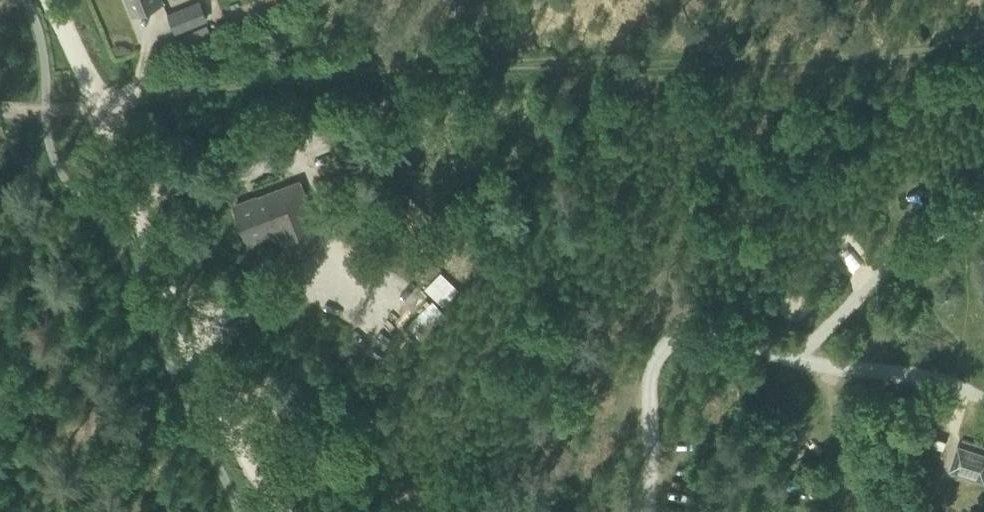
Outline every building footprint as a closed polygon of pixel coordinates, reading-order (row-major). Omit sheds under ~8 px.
[(162,1),(161,0),(127,0),(132,13),(162,1)] [(200,3),(168,16),(173,29),(205,16),(200,3)] [(326,244),(300,181),(258,198),(257,197),(233,206),(247,240),(276,228),(288,259),(326,244)] [(439,302),(456,286),(440,269),(423,285),(439,302)] [(458,289),(439,303),(435,298),(405,321),(419,339),(468,303),(458,289)] [(955,444),(947,469),(983,481),(983,478),(983,453),(955,444)]
